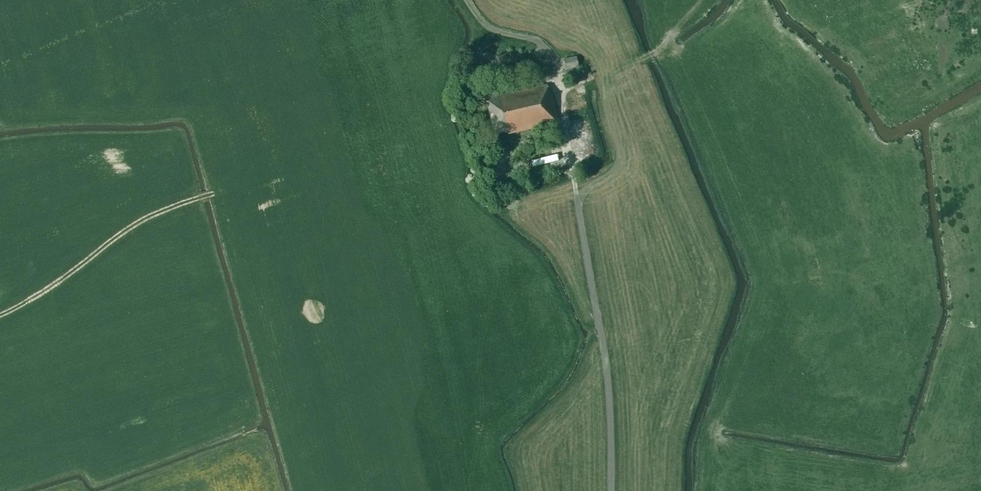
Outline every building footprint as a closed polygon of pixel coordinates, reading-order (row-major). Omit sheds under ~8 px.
[(580,68),(577,57),(564,60),(569,79),(580,77),(578,68),(580,68)] [(550,94),(548,84),(498,96),(497,94),(486,96),(495,135),(508,132),(509,134),(559,123),(552,93),(550,94)]
